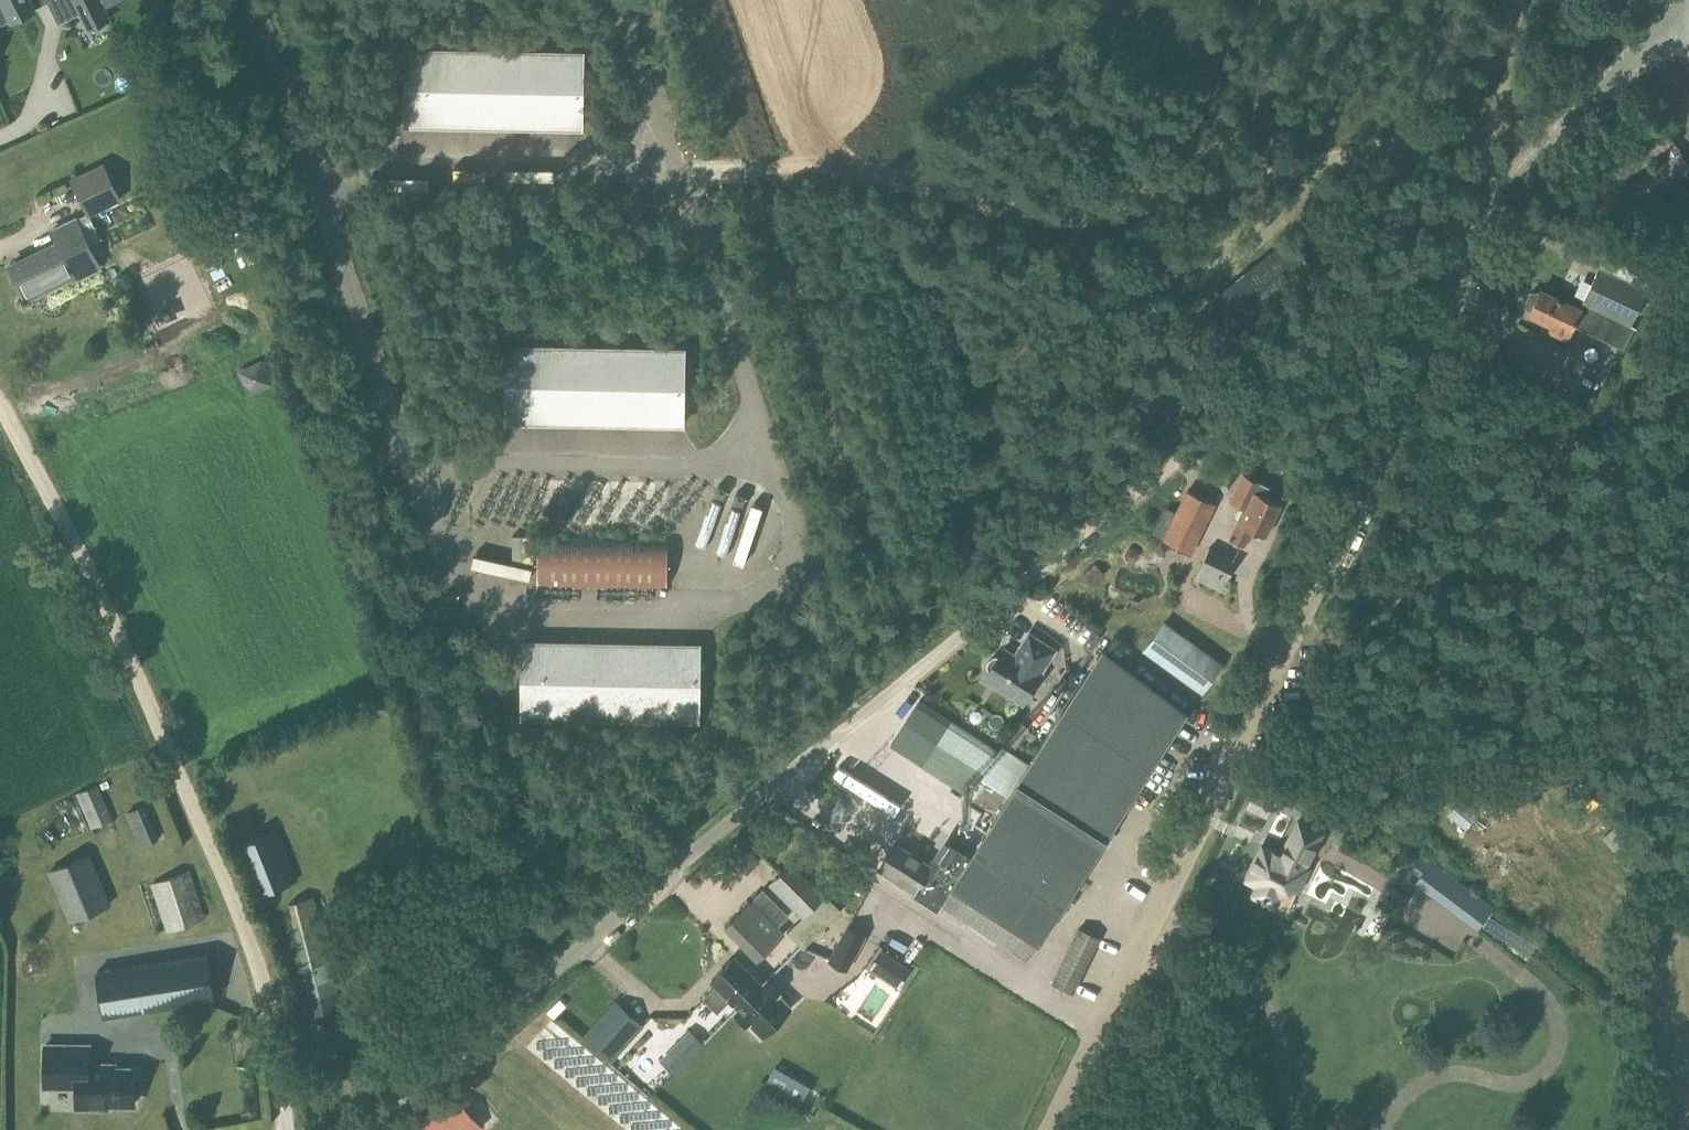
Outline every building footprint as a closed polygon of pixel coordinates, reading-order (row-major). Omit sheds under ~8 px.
[(42,0),(0,0),(0,17),(2,23),(11,19),(12,21),(36,10),(33,4),(42,0)] [(101,0),(75,0),(82,15),(104,5),(101,0)] [(405,49),(404,127),(584,130),(585,51),(405,49)] [(1608,160),(1620,181),(1666,153),(1669,159),(1625,188),(1636,208),(1688,177),(1688,165),(1664,126),(1608,160)] [(103,163),(69,179),(89,217),(122,201),(103,163)] [(57,242),(9,265),(26,300),(74,277),(76,280),(101,268),(77,219),(51,231),(57,242)] [(1289,237),(1206,304),(1232,337),(1316,270),(1289,237)] [(1524,297),(1519,308),(1524,315),(1524,317),(1547,327),(1544,333),(1562,341),(1568,327),(1599,341),(1609,319),(1625,326),(1641,292),(1592,270),(1577,304),(1578,305),(1575,313),(1534,295),(1533,296),(1524,297)] [(507,345),(506,423),(685,426),(686,348),(507,345)] [(257,356),(240,360),(242,373),(260,369),(257,356)] [(1286,505),(1282,503),(1283,501),(1275,496),(1273,499),(1270,497),(1274,488),(1248,476),(1235,503),(1249,510),(1235,539),(1249,546),(1257,530),(1271,537),(1286,505)] [(1166,521),(1160,534),(1170,538),(1169,540),(1196,554),(1220,504),(1193,491),(1176,526),(1166,521)] [(538,538),(538,586),(668,588),(669,540),(538,538)] [(1211,548),(1200,572),(1227,585),(1239,561),(1211,548)] [(1062,620),(1085,632),(1091,622),(1067,609),(1062,620)] [(1166,622),(1144,653),(1201,693),(1223,662),(1166,622)] [(988,675),(983,683),(1022,708),(1041,678),(1039,677),(1053,655),(1028,638),(1018,653),(1020,654),(1015,662),(1002,653),(997,661),(992,662),(988,665),(986,670),(988,675)] [(523,640),(521,719),(699,722),(701,643),(523,640)] [(957,719),(942,745),(987,774),(982,782),(1008,800),(977,849),(1066,906),(1192,709),(1107,646),(1032,762),(1007,745),(1004,750),(957,719)] [(1010,733),(1021,714),(1012,708),(1000,728),(1010,733)] [(98,785),(76,794),(94,836),(115,827),(98,785)] [(1457,802),(1445,817),(1464,833),(1476,818),(1457,802)] [(147,806),(127,814),(140,847),(160,840),(147,806)] [(1263,845),(1246,878),(1257,884),(1252,894),(1274,905),(1285,883),(1297,890),(1308,868),(1304,866),(1309,857),(1310,857),(1322,833),(1299,821),(1286,846),(1292,848),(1288,858),(1263,845)] [(277,830),(235,846),(254,899),(299,882),(277,830)] [(899,841),(883,867),(918,889),(917,891),(940,906),(943,902),(1033,958),(1066,906),(977,849),(953,834),(934,864),(899,841)] [(93,854),(48,871),(68,924),(113,907),(93,854)] [(841,912),(793,861),(793,862),(770,883),(790,903),(803,917),(788,932),(804,949),(841,912)] [(1431,861),(1418,879),(1465,913),(1468,909),(1482,920),(1474,929),(1509,956),(1524,936),(1490,909),(1486,914),(1472,903),(1477,896),(1431,861)] [(191,871),(151,884),(167,933),(206,921),(191,871)] [(769,884),(726,927),(758,960),(785,933),(779,927),(796,911),(769,884)] [(314,898),(288,905),(317,1016),(343,1010),(314,898)] [(849,924),(829,960),(849,970),(868,935),(849,924)] [(1082,927),(1057,981),(1077,991),(1102,937),(1082,927)] [(881,951),(870,968),(900,987),(911,969),(881,951)] [(105,1016),(214,999),(207,954),(97,971),(105,1016)] [(718,984),(704,998),(718,1013),(733,998),(738,1004),(761,981),(735,956),(713,978),(718,984)] [(761,981),(738,1004),(766,1032),(788,1009),(794,1015),(805,1005),(776,976),(766,987),(761,981)] [(617,1002),(605,1015),(617,1026),(606,1038),(619,1050),(643,1024),(630,1012),(629,1013),(617,1002)] [(691,1029),(674,1046),(689,1060),(706,1043),(691,1029)] [(108,1104),(134,1104),(134,1097),(139,1093),(139,1079),(135,1075),(135,1068),(106,1068),(106,1064),(89,1064),(89,1045),(46,1045),(46,1087),(78,1087),(78,1107),(108,1108),(108,1104)] [(352,1045),(329,1049),(332,1067),(355,1063),(352,1045)] [(775,1068),(766,1085),(800,1104),(810,1087),(775,1068)] [(409,1129),(452,1129),(432,1108),(409,1129)]
